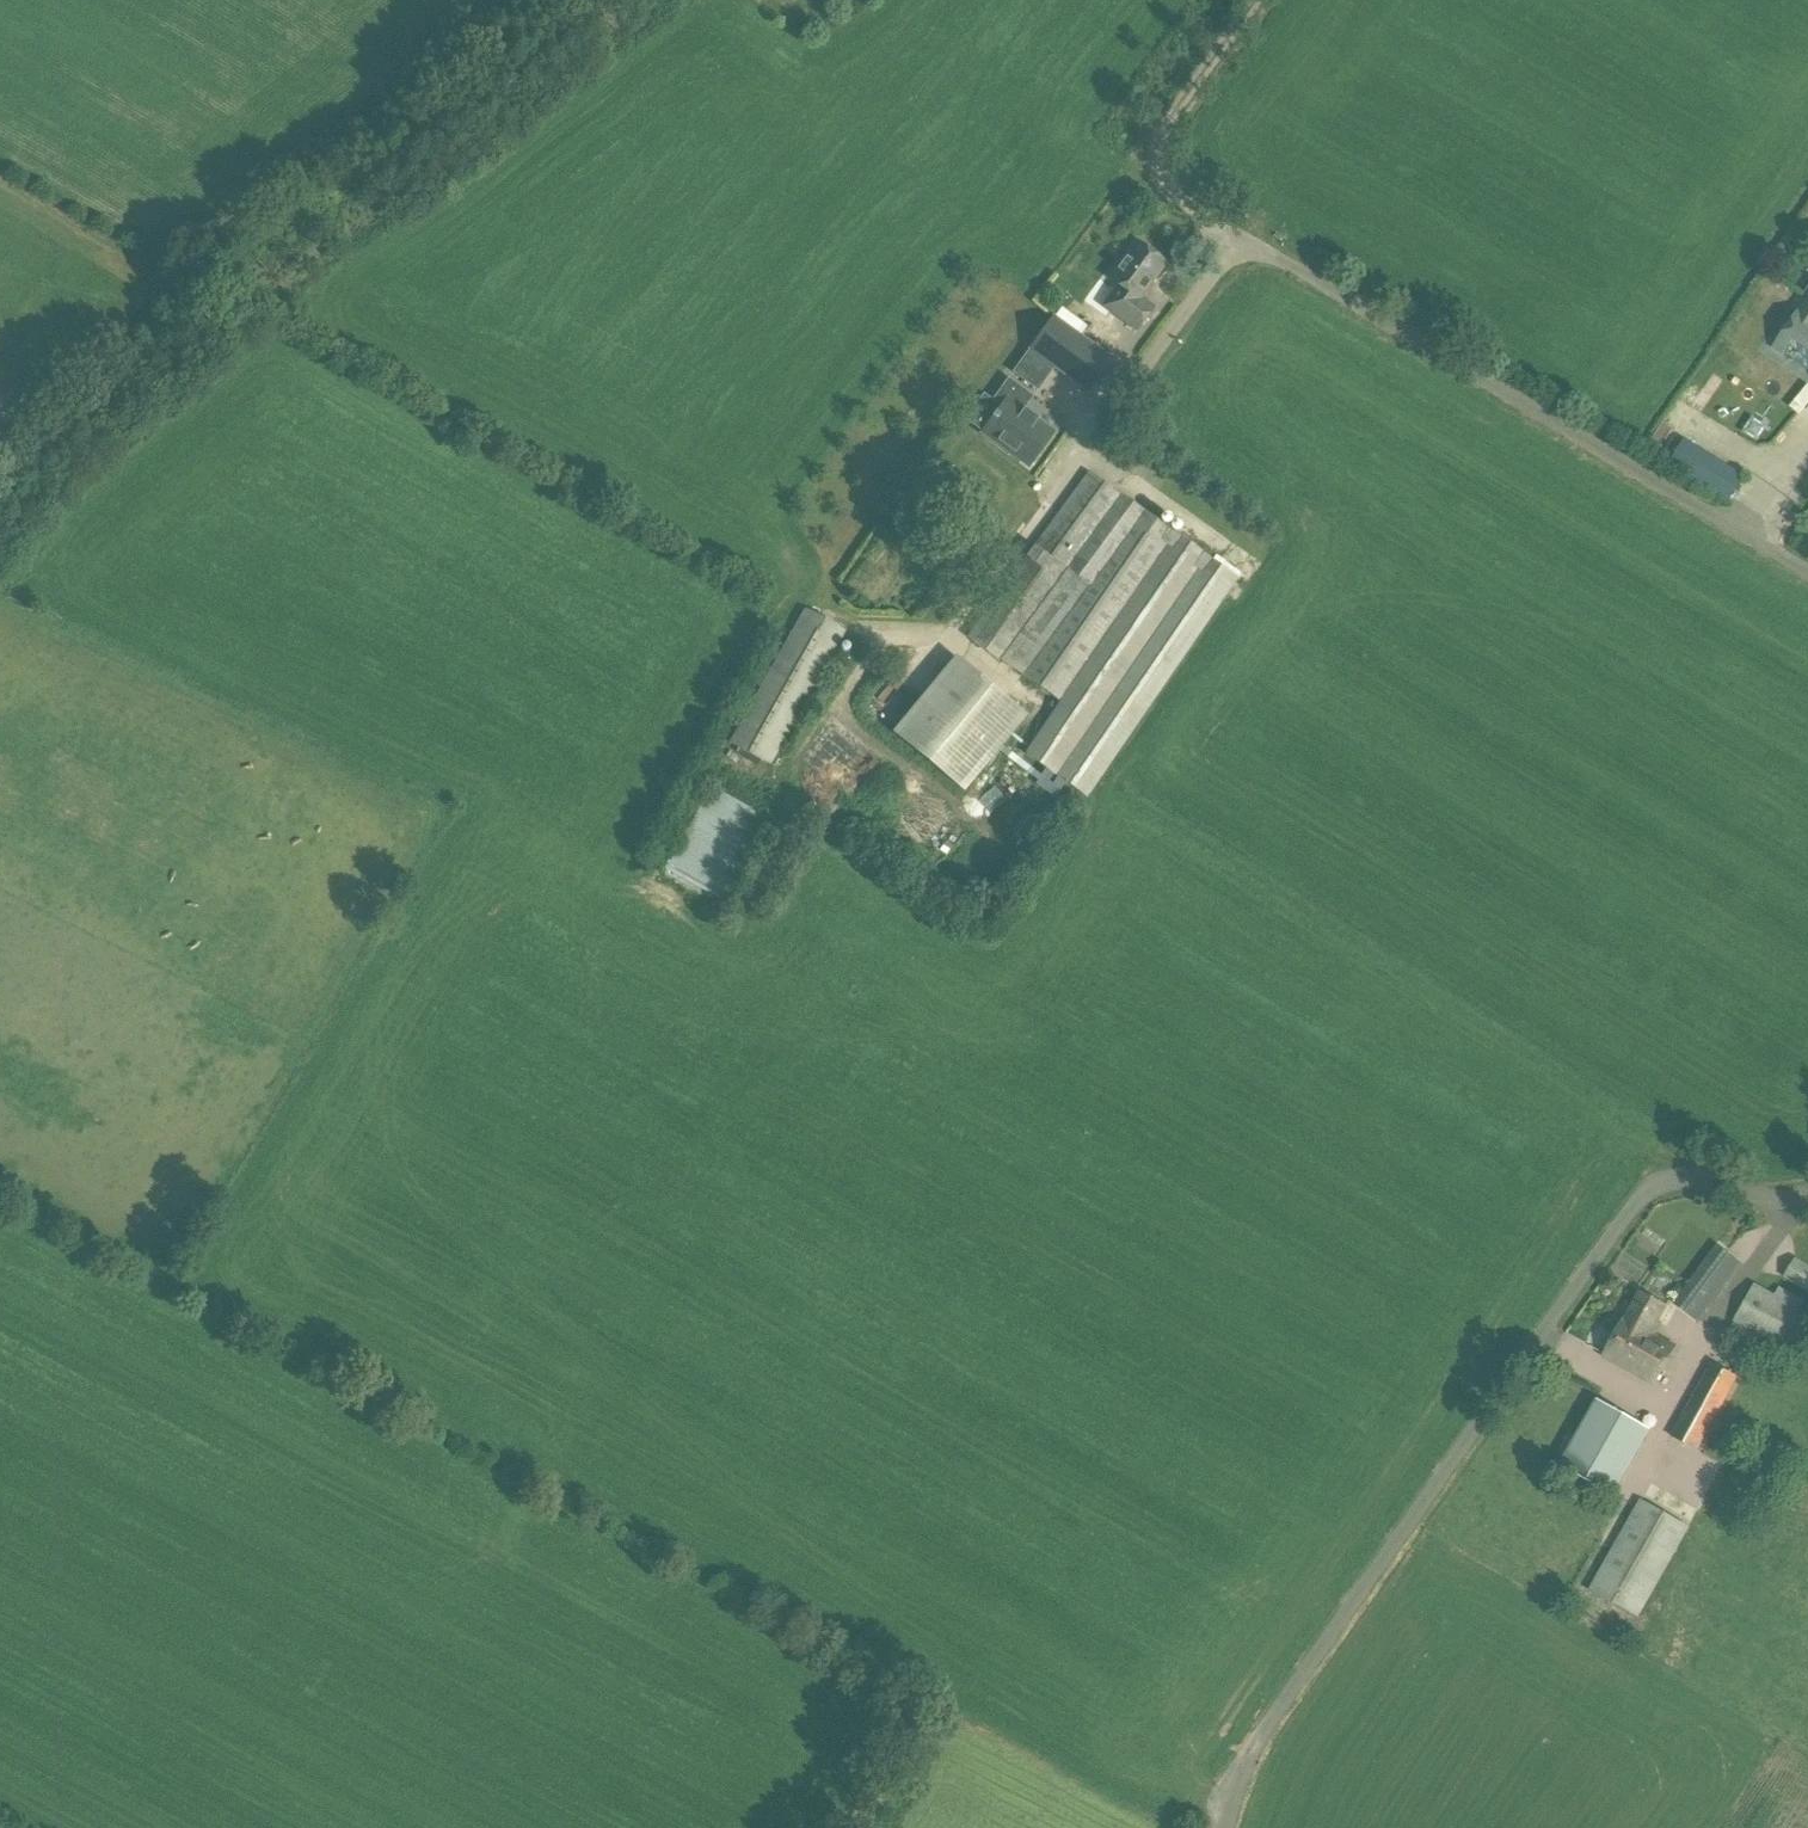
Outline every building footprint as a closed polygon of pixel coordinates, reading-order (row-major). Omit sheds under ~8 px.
[(1117,287),(1102,308),(1135,331),(1151,308),(1137,299),(1162,264),(1133,243),(1106,280),(1117,287)] [(1776,350),(1807,371),(1807,293),(1806,296),(1807,297),(1776,350)] [(1053,318),(1030,348),(1088,391),(1111,360),(1053,318)] [(976,375),(966,385),(985,403),(995,393),(976,375)] [(1034,425),(1035,422),(1025,415),(1023,417),(1020,415),(1031,400),(1008,384),(992,407),(1001,413),(984,436),(1029,468),(1052,437),(1034,425)] [(1679,446),(1669,466),(1732,504),(1750,476),(1686,437),(1679,446)] [(974,656),(988,666),(1105,496),(1090,486),(1084,495),(1071,486),(1029,546),(1043,555),(1036,565),(1020,554),(1012,567),(1028,578),(974,656)] [(1045,796),(1070,788),(1079,775),(1085,773),(1180,630),(1201,623),(1228,582),(1207,568),(1151,653),(1127,661),(1194,559),(1175,546),(1142,597),(1122,603),(1111,619),(1113,626),(1124,622),(1087,678),(1062,687),(1162,534),(1143,522),(1029,694),(1047,706),(1019,749),(1031,787),(1045,796)] [(761,692),(732,743),(771,766),(794,727),(809,735),(827,703),(812,695),(846,636),(805,613),(768,680),(760,676),(753,687),(761,692)] [(958,659),(895,735),(967,796),(1030,719),(958,659)] [(715,792),(666,879),(720,909),(769,822),(715,792)] [(1717,1251),(1675,1308),(1698,1325),(1740,1268),(1717,1251)] [(1784,1278),(1807,1292),(1807,1265),(1797,1258),(1784,1278)] [(1727,1338),(1755,1351),(1762,1339),(1803,1359),(1807,1350),(1807,1312),(1755,1283),(1735,1324),(1727,1338)] [(1642,1295),(1607,1360),(1656,1387),(1676,1350),(1654,1338),(1669,1310),(1642,1295)] [(1713,1366),(1674,1439),(1700,1453),(1739,1379),(1713,1366)] [(1600,1404),(1563,1469),(1616,1499),(1653,1433),(1600,1404)] [(1643,1501),(1594,1588),(1627,1608),(1677,1520),(1643,1501)]
